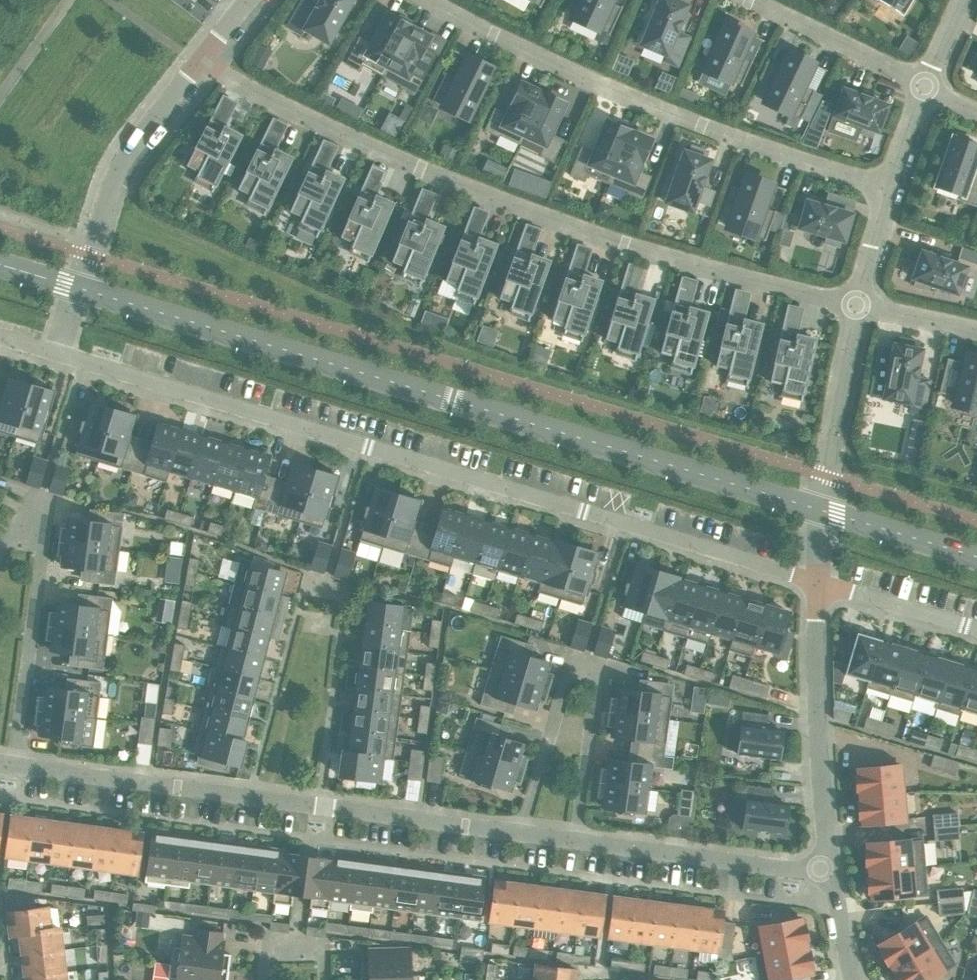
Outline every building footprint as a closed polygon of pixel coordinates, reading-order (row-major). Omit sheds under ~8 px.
[(328,43),(353,0),(319,0),(316,6),(306,0),(302,0),(286,27),(301,35),(304,29),(328,43)] [(612,0),(581,0),(573,18),(609,34),(622,6),(611,1),(612,0)] [(681,22),(681,21),(688,5),(683,3),(684,0),(659,0),(640,45),(666,55),(663,61),(677,67),(690,36),(677,31),(681,22)] [(908,0),(881,0),(901,12),(908,0)] [(362,64),(381,75),(411,21),(400,15),(398,19),(387,13),(371,44),(359,37),(345,64),(358,71),(362,64)] [(425,73),(413,67),(430,37),(419,31),(420,30),(410,25),(412,21),(411,21),(381,75),(401,85),(400,87),(414,94),(425,73)] [(741,56),(750,35),(725,23),(704,70),(741,86),(752,61),(741,56)] [(803,85),(813,64),(788,52),(764,101),(801,119),(814,91),(803,85)] [(432,100),(467,118),(492,69),(466,56),(456,77),(445,72),(432,100)] [(499,135),(519,144),(543,92),(532,87),(521,82),(507,114),(495,108),(484,130),(498,136),(499,135)] [(878,131),(887,105),(870,98),(860,94),(843,88),(833,115),(860,125),(858,132),(872,137),(874,130),(878,131)] [(563,140),(551,134),(565,103),(554,98),(555,97),(543,92),(519,144),(520,144),(524,136),(543,145),(539,155),(552,161),(563,140)] [(212,192),(239,139),(221,130),(225,122),(213,116),(224,95),(222,94),(186,165),(187,166),(188,164),(199,170),(196,176),(197,176),(195,181),(211,190),(211,191),(212,192)] [(821,130),(827,117),(819,113),(812,126),(821,130)] [(264,215),(290,161),(272,152),(281,134),(269,128),(274,118),(272,117),(237,188),(239,189),(239,188),(250,193),(248,199),(249,200),(246,205),(263,213),(263,214),(264,215)] [(586,174),(607,182),(631,126),(619,121),(617,125),(606,121),(593,153),(581,147),(569,175),(584,181),(586,174)] [(650,176),(638,171),(651,139),(640,135),(640,134),(630,130),(631,126),(607,182),(628,190),(627,192),(641,198),(650,176)] [(976,154),(976,144),(966,140),(968,136),(956,132),(955,136),(953,136),(936,187),(961,195),(960,199),(976,205),(976,202),(976,172),(971,170),(976,154)] [(317,237),(342,183),(323,174),(336,147),(323,141),(324,139),(322,139),(289,211),(291,212),(291,210),(302,215),(300,221),(301,222),(299,227),(316,235),(315,236),(317,237)] [(692,212),(710,160),(705,158),(708,151),(691,145),(688,152),(683,150),(665,202),(692,212)] [(368,262),(392,207),(373,199),(381,180),(368,175),(373,164),(371,164),(340,236),(341,237),(342,236),(353,241),(351,247),(352,247),(350,252),(367,260),(366,261),(368,262)] [(775,211),(764,207),(772,184),(746,175),(727,227),(765,240),(775,211)] [(420,286),(442,230),(423,223),(427,215),(414,210),(423,188),(421,187),(391,261),(393,262),(393,260),(404,265),(402,271),(404,271),(401,277),(419,284),(418,285),(420,286)] [(844,241),(852,213),(834,208),(824,205),(823,205),(806,200),(798,227),(826,236),(824,243),(838,247),(841,240),(844,241)] [(474,304),(495,248),(476,241),(479,233),(466,228),(474,206),(473,206),(444,280),(446,281),(446,279),(458,284),(456,289),(457,290),(455,295),(473,302),(472,303),(474,304)] [(528,321),(548,265),(529,258),(539,229),(526,225),(527,223),(525,223),(498,298),(500,298),(500,297),(512,301),(510,307),(511,307),(509,313),(527,319),(527,320),(528,321)] [(788,246),(792,232),(783,230),(779,243),(788,246)] [(581,341),(600,285),(581,278),(590,249),(577,245),(578,244),(576,243),(551,319),(553,319),(553,318),(565,322),(563,328),(564,328),(562,333),(580,339),(580,341),(581,341)] [(957,293),(966,266),(921,251),(912,278),(915,279),(913,286),(927,291),(929,284),(957,293)] [(635,360),(652,303),(633,297),(642,268),(629,264),(629,263),(627,262),(604,338),(606,339),(606,338),(618,341),(616,347),(618,348),(616,353),(634,358),(633,360),(635,360)] [(691,374),(707,316),(687,311),(696,281),(682,277),(682,276),(681,276),(659,352),(661,353),(661,352),(673,355),(671,361),(673,361),(671,366),(689,372),(689,373),(691,374)] [(747,386),(761,328),(742,323),(747,303),(733,299),(736,288),(734,288),(715,365),(716,366),(717,364),(729,367),(727,373),(729,374),(727,379),(745,384),(745,385),(747,386)] [(801,401),(815,343),(795,338),(799,318),(786,315),(789,304),(787,304),(769,381),(771,382),(771,380),(783,383),(781,389),(783,389),(782,395),(800,399),(800,400),(801,401)] [(930,380),(917,377),(919,367),(918,367),(922,349),(894,344),(883,398),(910,403),(908,409),(923,412),(930,380)] [(966,355),(954,404),(976,410),(976,357),(966,355)] [(15,436),(30,385),(7,378),(1,399),(0,398),(0,432),(15,436)] [(44,421),(47,422),(50,411),(47,410),(53,392),(30,385),(15,436),(37,443),(44,421)] [(97,461),(112,409),(90,403),(84,421),(81,420),(78,431),(81,432),(74,454),(97,461)] [(131,471),(139,444),(128,441),(135,416),(112,409),(97,461),(131,471)] [(915,422),(912,438),(924,440),(927,424),(915,422)] [(169,470),(181,430),(158,423),(151,448),(139,444),(131,471),(143,475),(147,463),(169,470)] [(191,477),(203,436),(181,430),(169,470),(191,477)] [(212,483),(224,443),(203,436),(191,477),(212,483)] [(234,490),(246,449),(224,443),(212,483),(234,490)] [(261,481),(269,456),(246,449),(234,490),(256,496),(253,507),(265,511),(273,484),(261,481)] [(25,484),(39,488),(47,461),(33,457),(25,484)] [(299,521),(314,470),(292,463),(284,488),(273,484),(265,511),(299,521)] [(62,495),(70,468),(56,464),(48,491),(62,495)] [(331,507),(335,495),(332,495),(337,477),(314,470),(299,521),(322,528),(328,506),(331,507)] [(382,546),(397,494),(374,488),(369,506),(366,505),(362,516),(365,517),(359,539),(382,546)] [(416,556),(424,529),(412,526),(419,501),(397,494),(382,546),(416,556)] [(177,522),(180,512),(166,508),(163,518),(177,522)] [(450,567),(465,515),(442,508),(435,533),(424,529),(416,556),(450,567)] [(119,549),(123,513),(96,510),(94,522),(68,519),(67,528),(63,528),(61,541),(119,549)] [(190,526),(193,516),(180,512),(177,522),(190,526)] [(475,562),(487,521),(465,515),(450,567),(453,556),(474,562),(475,562)] [(220,535),(223,525),(210,521),(207,531),(220,535)] [(496,569),(509,528),(487,521),(475,562),(474,562),(471,573),(494,580),(497,569),(496,569)] [(518,575),(531,534),(509,528),(496,569),(497,569),(518,575)] [(537,591),(553,540),(552,539),(552,541),(531,534),(518,575),(540,582),(537,591)] [(559,598),(575,546),(553,540),(537,591),(559,598)] [(114,585),(119,549),(61,541),(59,555),(63,556),(62,565),(88,569),(86,581),(114,585)] [(323,573),(331,546),(318,542),(310,569),(323,573)] [(592,571),(597,553),(575,546),(559,598),(582,604),(588,583),(591,583),(595,572),(592,571)] [(347,580),(355,553),(341,549),(333,576),(347,580)] [(186,572),(197,573),(199,559),(189,557),(186,572)] [(288,597),(279,594),(285,573),(240,561),(234,583),(288,597)] [(641,622),(657,571),(634,564),(629,582),(626,581),(623,593),(626,594),(622,604),(645,611),(641,622)] [(663,630),(679,577),(657,571),(641,622),(663,629),(663,630)] [(184,585),(194,586),(197,573),(186,572),(184,585)] [(685,637),(700,585),(679,579),(680,578),(679,577),(663,630),(685,637)] [(276,607),(284,610),(288,597),(234,583),(234,584),(244,586),(239,607),(282,618),(274,615),(276,607)] [(710,632),(722,592),(700,585),(685,637),(707,643),(710,632)] [(453,605),(456,595),(442,591),(439,601),(453,605)] [(729,650),(744,598),(722,592),(710,632),(731,638),(728,650),(729,650)] [(107,634),(112,598),(84,594),(83,606),(57,603),(56,613),(52,612),(50,626),(107,634)] [(750,656),(766,605),(744,598),(729,650),(750,656)] [(179,614),(189,616),(192,601),(181,600),(179,614)] [(483,614),(486,604),(473,600),(470,610),(483,614)] [(410,630),(400,628),(402,607),(367,602),(364,624),(410,630)] [(270,628),(279,631),(282,618),(239,607),(229,604),(223,625),(233,628),(268,637),(270,628)] [(496,618),(499,608),(486,604),(483,614),(496,618)] [(785,641),(788,631),(783,630),(789,611),(766,605),(750,656),(751,656),(754,645),(774,651),(773,655),(785,658),(790,642),(785,641)] [(527,627),(530,617),(516,613),(513,623),(527,627)] [(176,627),(187,629),(189,616),(179,614),(176,627)] [(540,631),(543,621),(530,617),(527,627),(540,631)] [(429,633),(440,634),(442,620),(431,619),(429,633)] [(583,650),(591,624),(577,619),(569,646),(583,650)] [(361,646),(407,652),(410,630),(364,624),(361,646)] [(103,669),(107,634),(50,626),(48,639),(52,640),(51,650),(76,653),(75,666),(103,669)] [(606,657),(614,631),(601,626),(593,653),(606,657)] [(218,646),(263,658),(268,637),(233,628),(228,648),(218,646)] [(866,687),(880,639),(857,632),(844,674),(867,681),(865,687),(866,687)] [(428,647),(438,648),(440,634),(429,633),(428,647)] [(548,663),(523,655),(527,643),(500,635),(490,670),(545,687),(549,673),(545,672),(548,663)] [(889,694),(903,646),(880,639),(866,687),(889,694)] [(171,657),(182,659),(184,644),(174,642),(171,657)] [(212,667),(257,678),(263,658),(218,646),(212,667)] [(349,666),(404,673),(407,652),(361,646),(358,666),(349,665),(349,666)] [(912,701),(926,653),(903,646),(889,694),(912,701)] [(653,665),(656,655),(642,651),(639,661),(653,665)] [(935,708),(949,660),(926,653),(912,701),(914,695),(936,701),(934,708),(935,708)] [(666,669),(669,659),(656,655),(653,665),(666,669)] [(169,670),(179,672),(182,659),(171,657),(169,670)] [(958,715),(972,667),(949,660),(935,708),(958,715)] [(424,676),(434,677),(436,663),(426,662),(424,676)] [(696,678),(699,668),(686,664),(683,674),(696,678)] [(355,688),(401,694),(404,673),(349,666),(348,679),(356,680),(355,688)] [(207,688),(252,699),(257,678),(212,667),(222,670),(217,690),(207,687),(207,688)] [(972,667),(958,715),(960,709),(976,714),(976,668),(972,667)] [(710,682),(713,672),(699,668),(696,678),(710,682)] [(545,687),(490,670),(479,704),(506,712),(510,700),(535,708),(537,699),(541,700),(545,687)] [(740,691),(744,678),(732,675),(728,687),(740,691)] [(422,690),(432,691),(434,677),(424,676),(422,690)] [(96,718),(101,682),(73,678),(71,691),(46,687),(44,697),(41,697),(39,710),(96,718)] [(764,698),(768,685),(744,678),(740,691),(764,698)] [(668,719),(673,684),(645,680),(644,692),(618,689),(617,698),(613,698),(611,712),(668,719)] [(164,700),(174,701),(177,687),(166,685),(164,700)] [(201,709),(246,720),(252,699),(207,688),(201,709)] [(398,716),(401,694),(355,688),(352,710),(398,716)] [(172,715),(174,701),(164,700),(161,713),(172,715)] [(428,721),(430,706),(420,705),(418,719),(428,721)] [(847,723),(850,712),(833,707),(834,719),(847,723)] [(341,730),(396,737),(398,716),(352,710),(344,708),(342,721),(351,722),(350,731),(341,729),(341,730)] [(241,740),(246,720),(201,709),(196,729),(245,742),(245,741),(241,740)] [(58,742),(92,747),(96,718),(39,710),(37,724),(41,724),(39,734),(58,737),(58,742)] [(664,755),(668,719),(611,712),(609,725),(613,726),(612,736),(637,739),(636,751),(664,755)] [(737,750),(737,753),(779,759),(783,731),(766,728),(767,715),(742,712),(740,729),(728,727),(726,748),(737,750)] [(151,744),(154,718),(141,717),(138,742),(151,744)] [(499,737),(503,725),(476,717),(465,751),(521,768),(525,755),(521,754),(524,744),(499,737)] [(878,732),(881,721),(866,717),(863,728),(878,732)] [(426,734),(428,721),(418,719),(416,732),(426,734)] [(893,737),(896,725),(881,721),(878,732),(893,737)] [(170,746),(172,729),(159,727),(157,745),(170,746)] [(239,765),(245,742),(196,729),(190,752),(200,755),(198,763),(220,768),(222,761),(239,765)] [(393,759),(396,737),(341,730),(339,743),(348,744),(347,752),(343,751),(343,752),(393,759)] [(923,746),(927,735),(912,730),(909,742),(923,746)] [(939,750),(942,739),(927,735),(923,746),(939,750)] [(970,760),(973,748),(958,744),(955,755),(970,760)] [(422,763),(424,751),(411,749),(409,761),(422,763)] [(521,768),(465,751),(459,774),(481,781),(479,786),(490,789),(492,784),(510,790),(513,780),(517,781),(521,768)] [(647,788),(650,766),(662,767),(664,755),(636,751),(634,763),(609,759),(607,769),(603,768),(602,782),(647,788)] [(379,781),(382,758),(393,759),(343,752),(340,775),(379,781)] [(439,782),(443,757),(430,755),(426,781),(439,782)] [(954,775),(958,762),(934,755),(930,767),(954,775)] [(420,780),(422,763),(409,761),(407,778),(420,780)] [(903,792),(900,765),(853,770),(856,797),(903,792)] [(644,812),(647,788),(602,782),(600,796),(604,796),(602,806),(621,809),(620,814),(632,816),(633,810),(644,812)] [(742,824),(742,827),(784,833),(788,805),(771,802),(773,789),(748,785),(745,803),(734,801),(731,822),(742,824)] [(690,816),(694,791),(681,789),(677,815),(690,816)] [(905,819),(903,792),(856,797),(858,824),(905,819)] [(959,825),(958,813),(932,815),(934,827),(959,825)] [(28,858),(34,819),(11,816),(6,855),(28,858)] [(50,861),(55,822),(34,819),(28,858),(50,861)] [(71,864),(76,825),(55,822),(50,861),(71,864)] [(92,867),(98,828),(76,825),(71,864),(92,867)] [(960,838),(959,825),(934,827),(935,840),(960,838)] [(114,870),(119,830),(98,828),(92,867),(114,870)] [(136,873),(141,833),(119,830),(114,870),(136,873)] [(166,885),(173,833),(151,830),(144,882),(166,885)] [(188,888),(195,836),(173,833),(166,885),(188,888)] [(210,884),(216,839),(195,836),(188,888),(189,888),(190,881),(210,884)] [(232,887),(238,842),(216,839),(210,884),(232,887)] [(924,866),(922,839),(863,844),(865,871),(924,866)] [(253,889),(259,845),(238,842),(232,887),(253,889)] [(273,903),(280,848),(259,845),(253,889),(274,892),(272,903),(273,903)] [(302,896),(307,855),(283,852),(283,848),(280,848),(273,903),(291,905),(293,895),(302,896)] [(328,910),(335,855),(332,855),(332,859),(307,855),(302,896),(311,897),(309,908),(328,910)] [(350,909),(357,858),(335,855),(328,910),(329,910),(330,900),(350,902),(349,909),(350,909)] [(371,912),(378,861),(357,858),(350,909),(371,912)] [(393,908),(399,864),(378,861),(371,912),(372,912),(373,905),(393,908)] [(415,911),(421,867),(399,864),(393,908),(415,911)] [(926,893),(924,866),(865,871),(867,898),(926,893)] [(436,914),(442,870),(421,867),(415,911),(436,914)] [(458,917),(464,872),(442,870),(436,914),(458,917)] [(480,920),(485,879),(486,875),(464,872),(458,917),(480,920)] [(24,889),(25,880),(9,878),(8,887),(24,889)] [(40,891),(42,882),(25,880),(24,889),(40,891)] [(512,923),(517,884),(495,881),(489,920),(512,923)] [(67,895),(68,886),(52,884),(50,893),(67,895)] [(533,926),(538,887),(517,884),(512,923),(533,926)] [(83,897),(85,888),(68,886),(67,895),(83,897)] [(555,929),(560,890),(538,887),(533,926),(555,929)] [(963,900),(962,888),(936,890),(938,903),(963,900)] [(110,901),(111,892),(94,889),(93,899),(110,901)] [(576,932),(581,892),(560,890),(555,929),(576,932)] [(973,890),(966,914),(976,917),(976,891),(973,890)] [(126,903),(127,894),(111,892),(110,901),(126,903)] [(598,935),(604,895),(581,892),(576,932),(598,935)] [(631,939),(636,900),(613,897),(608,936),(631,939)] [(185,910),(186,903),(164,900),(163,907),(185,910)] [(652,942),(657,903),(636,900),(631,939),(652,942)] [(964,913),(963,900),(938,903),(939,915),(964,913)] [(154,912),(155,906),(155,905),(133,902),(132,910),(154,912)] [(206,913),(207,906),(186,903),(185,910),(206,913)] [(673,945),(679,906),(657,903),(652,942),(673,945)] [(228,916),(229,909),(207,906),(206,913),(228,916)] [(695,948),(700,908),(679,906),(673,945),(695,948)] [(49,928),(47,907),(7,911),(10,934),(59,928),(59,926),(49,928)] [(730,948),(734,923),(721,921),(722,911),(700,908),(695,948),(717,951),(718,946),(730,948)] [(249,919),(250,912),(229,909),(228,916),(249,919)] [(270,922),(271,915),(250,912),(249,919),(270,922)] [(104,924),(103,914),(86,915),(87,925),(104,924)] [(940,940),(926,916),(875,947),(889,970),(940,940)] [(809,945),(804,919),(757,927),(762,953),(755,955),(755,956),(809,945)] [(288,933),(289,924),(270,922),(269,930),(288,933)] [(347,932),(348,925),(326,922),(325,929),(347,932)] [(368,935),(369,928),(348,925),(347,932),(368,935)] [(324,937),(325,929),(307,926),(306,935),(324,937)] [(22,954),(62,950),(59,928),(10,934),(10,935),(20,934),(22,954)] [(105,945),(104,928),(95,929),(96,945),(105,945)] [(226,932),(222,932),(195,928),(193,940),(181,938),(180,946),(173,945),(170,962),(228,970),(230,954),(223,953),(226,932)] [(390,938),(390,931),(369,928),(368,935),(390,938)] [(411,941),(412,934),(390,931),(390,938),(411,941)] [(432,944),(433,937),(412,934),(411,941),(432,944)] [(454,947),(455,939),(433,937),(432,944),(454,947)] [(954,963),(940,940),(889,970),(895,979),(926,979),(954,963)] [(508,954),(509,945),(492,943),(491,952),(508,954)] [(106,961),(105,945),(96,945),(97,962),(106,961)] [(809,945),(755,956),(760,979),(773,979),(814,972),(809,945)] [(411,974),(411,951),(411,946),(367,947),(367,961),(360,961),(361,977),(419,976),(419,974),(411,974)] [(481,964),(483,951),(483,949),(461,946),(459,961),(481,964)] [(529,957),(530,948),(514,946),(512,955),(529,957)] [(545,959),(547,950),(530,948),(529,957),(545,959)] [(64,971),(62,950),(22,954),(25,976),(64,971)] [(572,963),(573,954),(557,951),(555,961),(572,963)] [(588,965),(590,956),(573,954),(572,963),(588,965)] [(627,970),(628,961),(611,959),(610,968),(627,970)] [(643,972),(644,963),(628,961),(627,970),(643,972)] [(228,970),(170,962),(169,977),(175,977),(175,979),(227,979),(228,970)] [(496,965),(487,963),(485,979),(494,979),(496,965)] [(576,969),(536,964),(534,979),(574,979),(576,969)] [(669,976),(671,967),(654,964),(653,974),(669,976)] [(686,978),(687,969),(671,967),(669,976),(686,978)] [(714,973),(697,970),(696,979),(700,979),(713,979),(714,973)] [(64,971),(25,976),(25,979),(65,979),(64,971)] [(107,971),(98,972),(98,979),(107,979),(107,971)]
